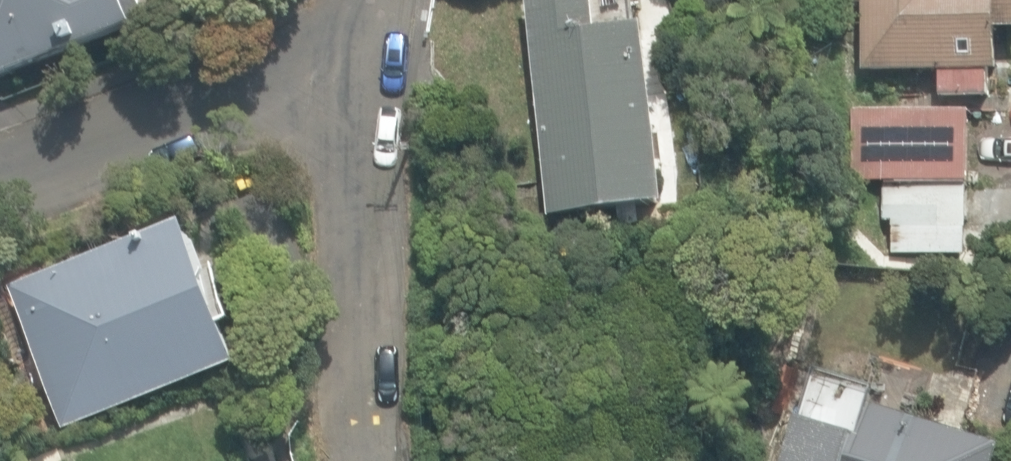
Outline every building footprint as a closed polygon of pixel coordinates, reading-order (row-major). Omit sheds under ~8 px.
[(149,24),(140,0),(0,0),(0,80),(149,24)] [(552,217),(670,204),(651,28),(600,34),(597,0),(529,0),(552,217)] [(988,98),(988,70),(999,70),(999,29),(1010,29),(1010,0),(865,0),(864,70),(943,71),(943,97),(988,98)] [(967,186),(968,110),(853,109),(852,184),(967,186)] [(886,255),(968,254),(967,188),(885,189),(886,255)] [(11,289),(63,430),(239,365),(186,224),(11,289)] [(1001,444),(873,404),(878,387),(819,369),(802,424),(817,429),(807,460),(995,460),(1001,444)]
